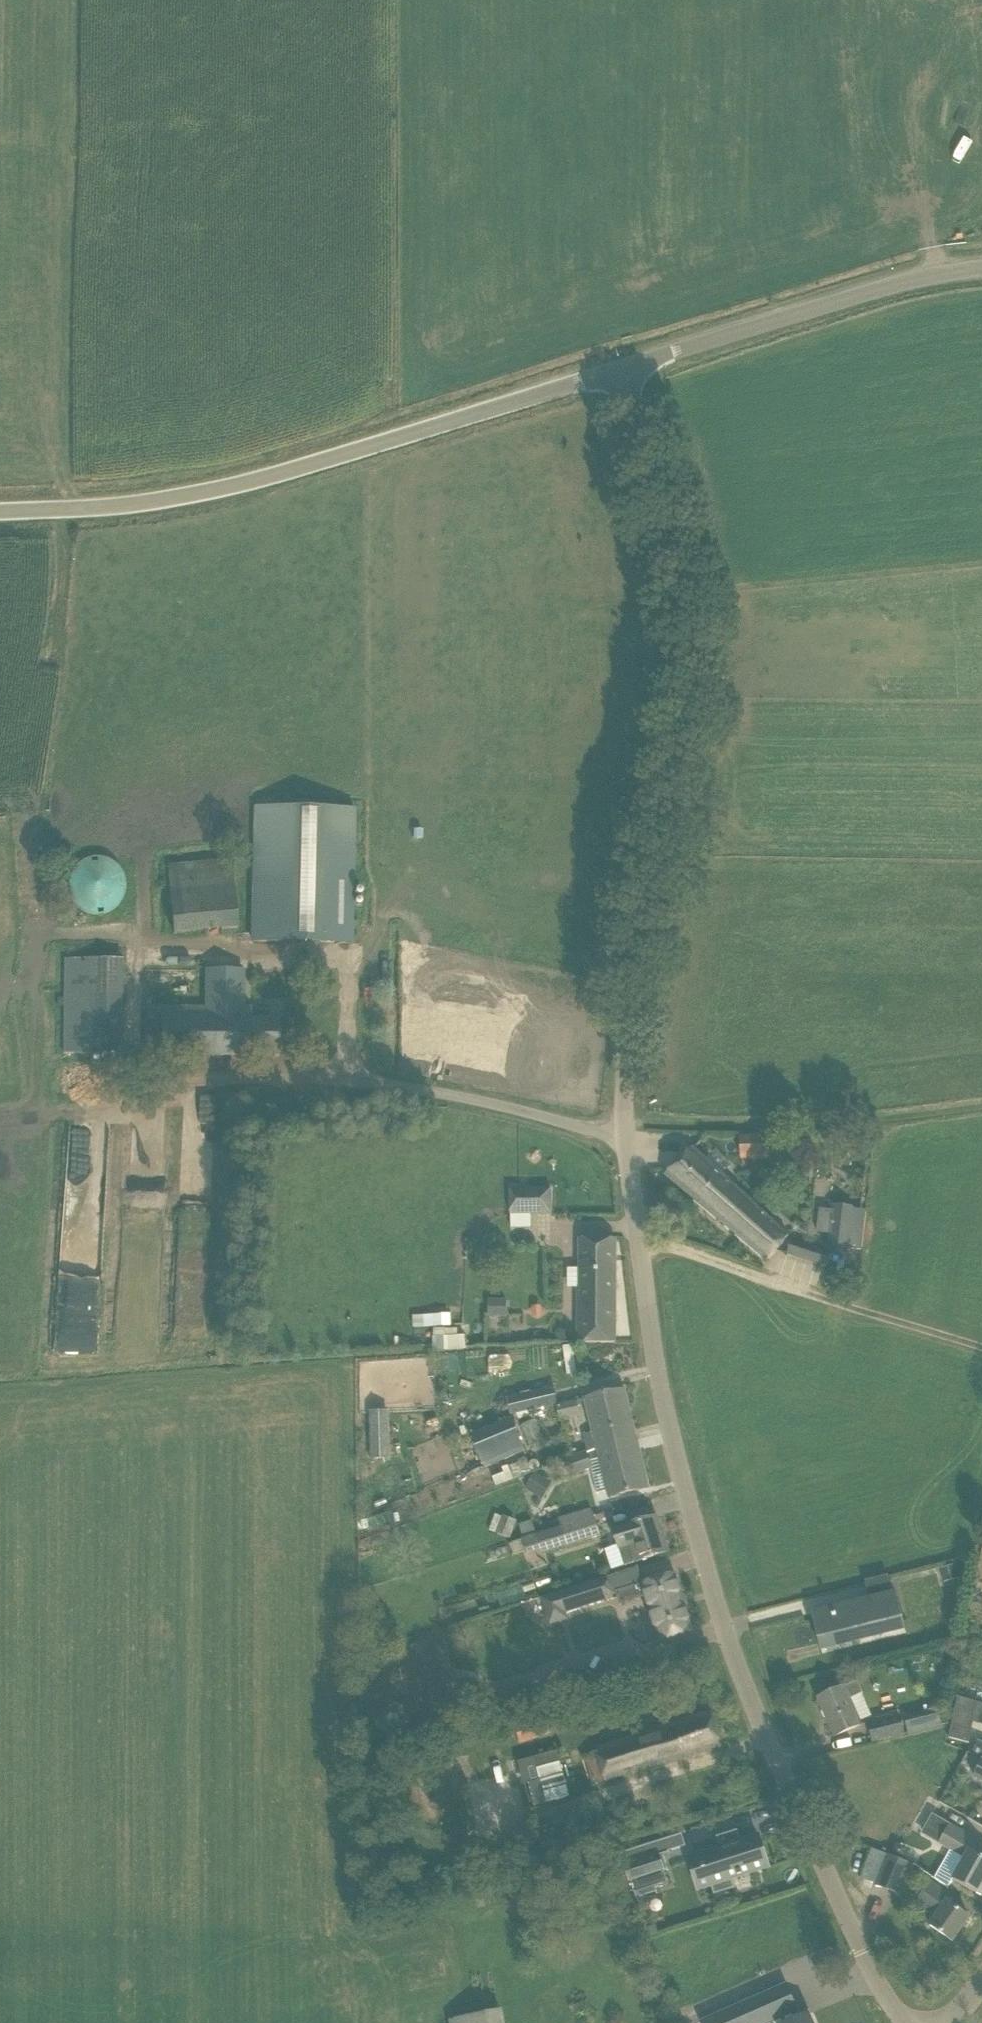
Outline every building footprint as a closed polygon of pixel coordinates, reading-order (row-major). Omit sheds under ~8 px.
[(252,941),(280,942),(351,943),(354,809),(255,807),(252,941)] [(126,884),(125,879),(124,875),(122,871),(119,867),(115,863),(111,860),(105,858),(100,857),(93,857),(89,858),(84,860),(78,864),(74,869),(71,873),(69,879),(68,884),(69,890),(70,896),(74,903),(79,909),(83,911),(87,914),(93,915),(98,915),(105,914),(114,910),(117,907),(121,903),(125,895),(126,890),(126,884)] [(233,860),(168,863),(172,933),(236,930),(233,860)] [(64,959),(64,1006),(64,1053),(122,1053),(122,959),(64,959)] [(279,1055),(279,1035),(280,1018),(249,1018),(249,1008),(243,1008),(244,972),(206,971),(206,1008),(145,1007),(144,1053),(279,1055)] [(782,1157),(781,1134),(740,1135),(741,1158),(782,1157)] [(704,1164),(686,1149),(664,1174),(767,1261),(788,1236),(720,1178),(729,1168),(712,1154),(704,1164)] [(511,1213),(551,1213),(551,1189),(527,1189),(527,1185),(511,1185),(511,1213)] [(848,1248),(848,1247),(859,1248),(864,1212),(854,1210),(854,1207),(832,1204),(827,1245),(848,1248)] [(576,1343),(595,1343),(615,1343),(615,1238),(580,1238),(580,1282),(576,1282),(576,1343)] [(788,1254),(826,1265),(830,1250),(822,1248),(792,1240),(788,1254)] [(506,1299),(488,1299),(488,1315),(506,1315),(506,1299)] [(450,1313),(412,1315),(412,1327),(418,1327),(451,1325),(450,1313)] [(442,1349),(441,1365),(466,1366),(466,1349),(442,1349)] [(554,1387),(506,1397),(511,1415),(516,1414),(518,1421),(533,1417),(532,1411),(557,1404),(554,1387)] [(598,1447),(634,1439),(623,1390),(603,1394),(586,1399),(595,1433),(585,1436),(588,1450),(598,1447)] [(391,1458),(390,1411),(369,1411),(370,1459),(391,1458)] [(512,1418),(471,1434),(481,1457),(485,1467),(525,1451),(512,1418)] [(544,1441),(535,1420),(521,1425),(530,1447),(544,1441)] [(646,1488),(634,1439),(598,1447),(601,1458),(590,1461),(591,1467),(598,1494),(608,1491),(610,1496),(627,1492),(646,1488)] [(586,1453),(565,1461),(571,1475),(591,1467),(586,1453)] [(525,1490),(542,1499),(552,1479),(536,1471),(525,1490)] [(510,1538),(517,1521),(503,1516),(496,1533),(510,1538)] [(543,1554),(600,1536),(594,1516),(584,1519),(537,1534),(543,1554)] [(369,1525),(367,1517),(358,1518),(360,1527),(369,1525)] [(657,1517),(614,1530),(625,1565),(668,1551),(657,1517)] [(532,1520),(519,1524),(523,1537),(536,1533),(532,1520)] [(521,1539),(509,1543),(512,1554),(525,1550),(521,1539)] [(959,1579),(956,1565),(941,1569),(944,1582),(959,1579)] [(641,1583),(616,1591),(621,1605),(645,1597),(659,1640),(673,1636),(692,1630),(675,1573),(656,1579),(641,1583)] [(606,1578),(558,1593),(565,1614),(612,1599),(606,1578)] [(814,1614),(823,1648),(906,1628),(897,1593),(814,1614)] [(837,1689),(819,1697),(835,1735),(862,1724),(851,1699),(863,1693),(858,1681),(846,1686),(845,1685),(837,1688),(837,1689)] [(500,1700),(519,1695),(517,1685),(498,1691),(500,1700)] [(958,1697),(949,1738),(969,1743),(973,1722),(977,1703),(958,1697)] [(610,1716),(611,1710),(608,1706),(603,1704),(598,1707),(597,1713),(600,1718),(605,1719),(610,1716)] [(380,1728),(387,1718),(372,1708),(365,1719),(380,1728)] [(513,1720),(520,1743),(551,1734),(544,1711),(513,1720)] [(592,1781),(604,1778),(605,1780),(702,1754),(721,1748),(710,1711),(691,1717),(594,1745),(596,1751),(585,1755),(592,1781)] [(905,1714),(869,1723),(873,1742),(910,1733),(905,1714)] [(977,1740),(972,1753),(981,1757),(981,1742),(977,1740)] [(973,1778),(981,1782),(981,1760),(973,1778)] [(967,1887),(981,1895),(981,1856),(981,1854),(981,1841),(950,1823),(950,1824),(932,1813),(921,1833),(938,1843),(938,1845),(964,1859),(952,1879),(967,1887)] [(713,1895),(735,1888),(731,1878),(768,1866),(758,1836),(741,1841),(737,1830),(716,1836),(720,1848),(688,1858),(698,1888),(710,1884),(713,1895)] [(628,1862),(624,1864),(629,1882),(631,1881),(634,1892),(638,1891),(639,1897),(657,1891),(655,1886),(667,1882),(664,1871),(665,1871),(668,1870),(663,1854),(668,1853),(668,1851),(686,1846),(682,1833),(624,1851),(628,1862)] [(886,1853),(874,1884),(901,1895),(913,1864),(886,1853)] [(936,1917),(930,1925),(952,1941),(969,1917),(948,1903),(951,1898),(930,1883),(916,1903),(936,1917)] [(700,2022),(701,2022),(813,2022),(807,2010),(797,2015),(794,2008),(795,2007),(784,1981),(743,2001),(733,2007),(700,2022)] [(503,2009),(449,2020),(450,2022),(505,2022),(503,2009)]
